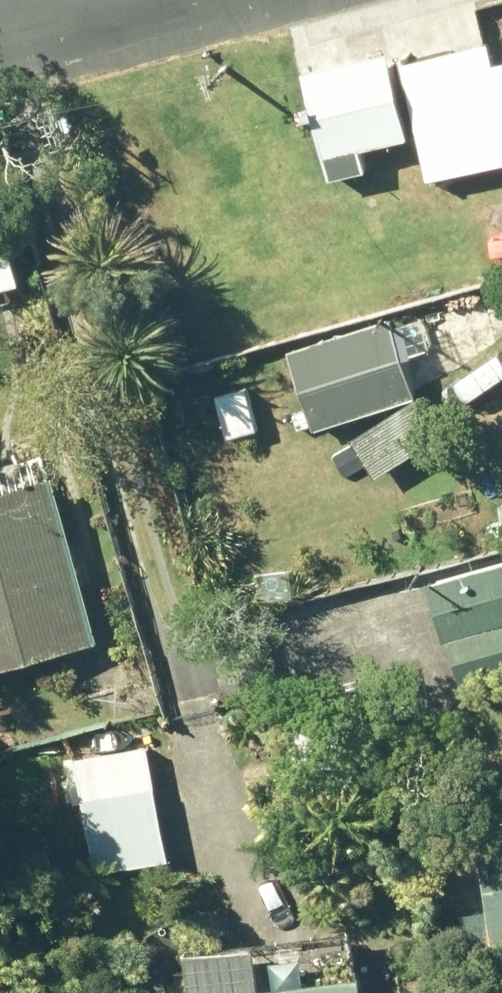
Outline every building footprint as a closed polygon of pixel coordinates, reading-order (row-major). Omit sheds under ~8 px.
[(498,35),(412,54),(441,176),(501,162),(501,51),(498,35)] [(314,61),(340,173),(377,165),(371,138),(420,128),(398,41),(314,61)] [(27,281),(0,180),(0,289),(27,281)] [(316,340),(340,417),(425,390),(400,311),(316,340)] [(360,434),(385,471),(447,431),(423,393),(360,434)] [(106,635),(63,471),(0,489),(0,664),(106,635)] [(469,683),(501,673),(501,566),(435,586),(452,641),(455,639),(469,683)] [(65,754),(74,799),(163,784),(156,741),(65,754)] [(475,958),(501,955),(501,825),(487,826),(496,902),(470,905),(475,958)] [(197,992),(380,992),(375,958),(196,986),(197,992)]
